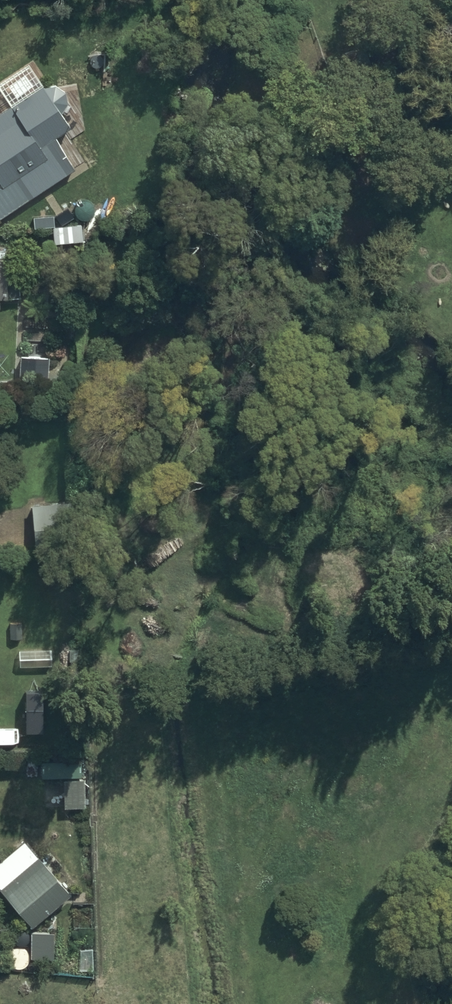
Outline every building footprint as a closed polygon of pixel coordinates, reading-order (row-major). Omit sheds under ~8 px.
[(44,87),(0,115),(0,183),(2,186),(0,188),(0,221),(76,171),(56,138),(71,129),(69,125),(70,124),(64,113),(65,112),(65,111),(66,110),(67,109),(67,107),(68,106),(68,105),(68,103),(68,102),(68,101),(68,100),(68,98),(67,97),(67,96),(66,95),(66,93),(65,92),(64,91),(63,90),(62,89),(61,89),(60,88),(59,87),(58,87),(57,86),(55,86),(54,86),(53,85),(51,85),(50,85),(49,85),(47,86),(46,86),(45,87),(44,87)] [(49,359),(21,359),(20,383),(49,383),(49,359)] [(77,551),(73,502),(32,506),(36,555),(77,551)] [(87,808),(86,780),(64,781),(65,808),(87,808)] [(0,863),(0,888),(33,928),(71,895),(25,842),(0,863)]
